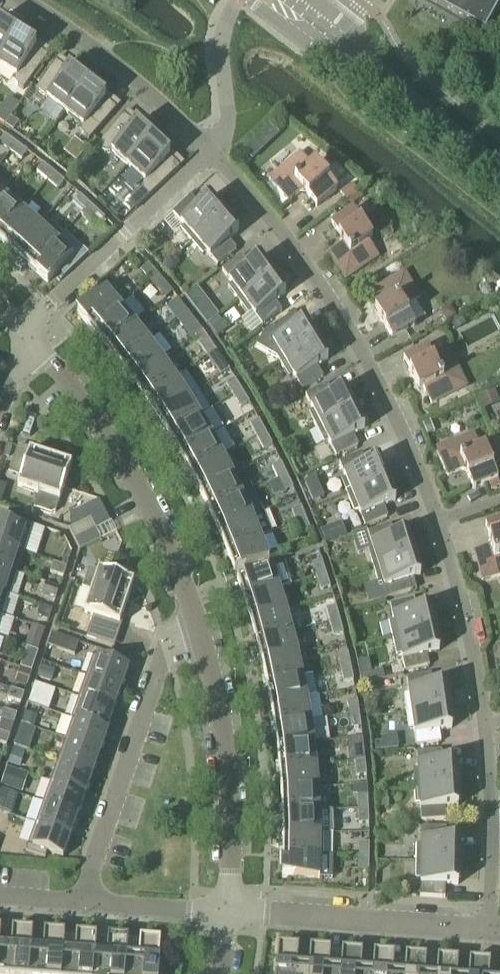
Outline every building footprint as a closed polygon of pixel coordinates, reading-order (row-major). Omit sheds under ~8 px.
[(487,31),(499,6),(499,0),(431,0),(487,31)] [(21,25),(5,15),(1,20),(0,20),(0,57),(21,25)] [(0,57),(0,64),(16,74),(15,79),(18,84),(23,88),(49,54),(37,45),(37,44),(34,43),(38,37),(21,25),(0,57)] [(56,60),(42,81),(36,88),(65,111),(92,77),(77,65),(76,65),(72,70),(69,68),(69,69),(56,60)] [(92,77),(65,111),(83,126),(81,129),(81,132),(82,135),(89,141),(100,127),(117,108),(106,98),(106,97),(103,95),(108,90),(105,87),(92,77)] [(124,115),(97,147),(103,152),(105,153),(106,153),(108,153),(109,153),(110,152),(111,152),(112,151),(128,166),(158,135),(144,121),(139,126),(136,124),(136,125),(124,115)] [(10,118),(5,126),(5,127),(12,132),(18,124),(10,118)] [(158,135),(128,166),(144,182),(143,183),(143,184),(142,186),(142,187),(142,188),(143,189),(143,190),(144,192),(149,197),(180,168),(170,157),(168,154),(173,149),(158,135)] [(10,152),(16,144),(4,136),(0,141),(0,145),(10,152)] [(261,153),(252,143),(243,152),(252,162),(261,153)] [(16,144),(10,152),(21,161),(27,152),(16,144)] [(316,208),(336,191),(315,165),(311,168),(300,154),(269,179),(288,203),(302,191),(316,208)] [(72,173),(80,181),(93,167),(85,159),(72,173)] [(36,172),(47,181),(53,174),(42,165),(36,172)] [(53,174),(47,181),(58,190),(64,182),(53,174)] [(345,201),(358,191),(353,185),(340,194),(345,201)] [(363,198),(358,191),(345,201),(350,207),(363,198)] [(72,203),(83,213),(89,206),(79,196),(72,203)] [(0,203),(0,238),(22,212),(5,197),(0,203)] [(172,214),(180,223),(183,227),(180,230),(191,243),(226,213),(215,200),(212,203),(209,199),(199,207),(190,197),(172,214)] [(89,206),(83,213),(81,215),(96,229),(105,220),(89,206)] [(0,238),(0,242),(15,254),(39,226),(22,212),(0,238)] [(345,280),(378,257),(368,243),(372,240),(352,212),(330,227),(343,245),(328,255),(345,280)] [(226,213),(191,243),(202,256),(205,253),(217,266),(236,249),(228,241),(238,233),(235,229),(237,226),(226,213)] [(39,226),(15,254),(31,270),(56,242),(39,226)] [(56,242),(31,270),(47,284),(52,278),(72,257),(56,242)] [(221,271),(228,281),(231,285),(227,288),(238,302),(275,275),(265,261),(262,263),(259,259),(248,266),(241,256),(221,271)] [(140,271),(149,282),(157,276),(148,265),(140,271)] [(404,308),(419,299),(404,273),(369,293),(378,308),(374,311),(391,340),(414,327),(404,308)] [(275,275),(238,302),(247,315),(251,312),(262,326),(281,312),(275,303),(285,295),(282,291),(285,289),(275,275)] [(157,276),(149,282),(158,293),(166,286),(157,276)] [(194,290),(187,296),(196,308),(204,302),(194,290)] [(77,315),(92,332),(120,308),(105,291),(83,310),(77,315)] [(170,307),(179,319),(187,313),(178,301),(170,307)] [(439,310),(445,320),(455,314),(449,304),(439,310)] [(120,308),(92,332),(106,348),(135,325),(120,308)] [(187,313),(179,319),(187,330),(195,323),(187,313)] [(256,346),(276,358),(279,364),(319,340),(310,325),(307,327),(304,323),(300,325),(293,315),(264,333),(256,346)] [(449,322),(454,330),(464,324),(460,316),(449,322)] [(135,325),(106,348),(119,366),(148,343),(135,325)] [(199,345),(207,358),(215,352),(207,340),(199,345)] [(319,340),(279,364),(288,378),(292,376),(295,380),(301,390),(322,377),(316,368),(327,361),(325,356),(328,355),(319,340)] [(148,343),(119,366),(132,383),(162,361),(148,343)] [(431,405),(466,387),(453,360),(437,368),(427,349),(403,361),(418,391),(423,389),(431,405)] [(215,352),(207,358),(214,369),(223,363),(215,352)] [(162,361),(132,383),(144,400),(175,379),(162,361)] [(175,379),(144,400),(156,418),(188,398),(175,379)] [(225,385),(233,397),(241,392),(234,379),(225,385)] [(305,396),(310,407),(312,411),(308,413),(316,429),(357,408),(349,393),(346,395),(344,390),(332,396),(326,385),(305,396)] [(479,397),(483,409),(498,404),(493,391),(479,397)] [(241,392),(233,397),(240,409),(248,403),(241,392)] [(188,398),(156,418),(168,437),(200,417),(188,398)] [(357,408),(316,429),(323,444),(328,442),(336,457),(357,446),(353,436),(364,430),(362,425),(365,424),(357,408)] [(200,417),(168,437),(179,455),(211,437),(200,417)] [(249,425),(256,438),(265,434),(258,421),(249,425)] [(429,421),(421,424),(426,435),(433,432),(429,421)] [(265,434),(256,438),(262,450),(271,445),(265,434)] [(472,490),(497,480),(484,449),(480,451),(473,434),(436,449),(448,477),(464,471),(472,490)] [(211,437),(179,455),(189,474),(222,457),(211,437)] [(6,445),(2,457),(9,459),(13,447),(6,445)] [(8,475),(20,478),(17,488),(38,495),(50,459),(17,448),(8,475)] [(339,463),(343,475),(345,479),(340,481),(347,497),(390,480),(383,464),(380,465),(378,461),(366,466),(361,454),(339,463)] [(222,457),(189,474),(199,493),(233,477),(222,457)] [(50,459),(38,495),(39,495),(34,509),(50,515),(55,513),(71,466),(50,459)] [(271,467),(277,481),(287,476),(280,463),(271,467)] [(287,476),(277,481),(283,493),(292,489),(287,476)] [(233,477),(199,493),(208,513),(242,497),(233,477)] [(390,480),(347,497),(353,513),(358,511),(360,516),(364,527),(387,517),(383,507),(395,502),(393,497),(396,496),(390,480)] [(242,497),(208,513),(217,532),(264,512),(253,492),(242,497)] [(291,510),(296,524),(306,520),(300,507),(291,510)] [(272,533),(264,512),(217,532),(225,553),(260,539),(260,538),(272,533)] [(23,553),(32,525),(11,519),(10,525),(0,522),(0,546),(23,553)] [(68,530),(74,541),(95,531),(89,519),(68,530)] [(306,520),(296,524),(301,537),(311,533),(306,520)] [(341,522),(320,531),(325,544),(346,536),(341,522)] [(485,526),(491,547),(473,552),(482,581),(499,576),(499,522),(485,526)] [(370,545),(372,549),(367,551),(372,568),(417,554),(411,537),(408,539),(406,534),(394,537),(390,525),(367,533),(370,545)] [(95,531),(74,541),(79,551),(100,540),(95,531)] [(260,539),(225,553),(234,573),(241,570),(268,559),(260,539)] [(16,575),(23,553),(0,546),(0,569),(16,575)] [(417,554),(372,568),(377,584),(382,582),(384,587),(387,599),(411,591),(407,580),(420,576),(418,571),(422,570),(417,554)] [(311,564),(316,578),(325,575),(321,561),(311,564)] [(49,573),(63,578),(66,568),(53,563),(49,573)] [(10,596),(16,575),(0,569),(0,593),(10,596)] [(91,592),(91,593),(126,605),(133,584),(89,569),(83,589),(91,592)] [(236,580),(243,602),(279,590),(272,569),(244,578),(236,580)] [(325,575),(316,578),(320,591),(329,588),(325,575)] [(41,594),(55,599),(59,588),(45,583),(41,594)] [(279,590),(243,602),(250,622),(286,611),(279,590)] [(1,616),(8,595),(9,596),(10,596),(0,593),(0,616),(1,616)] [(126,605),(91,593),(84,614),(93,617),(89,629),(115,638),(126,605)] [(388,623),(392,640),(437,630),(433,613),(430,614),(429,609),(416,611),(413,599),(389,605),(392,617),(393,622),(388,623)] [(33,621),(47,625),(52,610),(39,605),(33,621)] [(325,609),(329,623),(339,621),(335,607),(325,609)] [(286,611),(250,622),(256,643),(292,633),(286,611)] [(339,621),(329,623),(333,636),(342,634),(339,621)] [(27,640),(40,645),(45,631),(32,627),(27,640)] [(437,630),(392,640),(396,656),(401,655),(402,661),(404,672),(428,666),(426,655),(439,652),(437,647),(441,646),(437,630)] [(292,633),(256,643),(261,664),(298,655),(292,633)] [(51,634),(47,647),(74,656),(78,644),(51,634)] [(37,652),(28,649),(22,666),(32,669),(37,652)] [(337,655),(340,669),(350,667),(347,653),(337,655)] [(298,655),(261,664),(266,685),(302,677),(298,655)] [(93,656),(86,678),(121,690),(128,668),(93,656)] [(36,679),(50,683),(54,670),(40,665),(36,679)] [(350,667),(340,669),(343,683),(353,681),(350,667)] [(31,672),(19,668),(14,683),(26,687),(31,672)] [(384,680),(384,679),(382,672),(359,677),(361,685),(384,680)] [(302,677),(266,685),(270,706),(307,699),(307,698),(317,696),(313,675),(302,677)] [(403,696),(406,713),(452,707),(449,690),(446,690),(445,685),(432,687),(430,675),(406,678),(408,690),(408,695),(403,696)] [(86,678),(78,699),(114,711),(121,690),(86,678)] [(30,697),(40,701),(44,687),(34,684),(30,697)] [(24,694),(10,689),(7,699),(20,704),(24,694)] [(78,699),(71,720),(108,733),(108,732),(106,732),(114,711),(78,699)] [(307,699),(270,706),(273,728),(310,722),(307,699)] [(346,702),(348,716),(358,715),(356,700),(346,702)] [(452,707),(406,713),(408,730),(413,729),(414,735),(415,746),(440,743),(438,731),(451,730),(451,724),(454,724),(452,707)] [(3,710),(0,719),(0,720),(13,725),(16,715),(3,710)] [(25,714),(21,725),(33,729),(37,718),(25,714)] [(358,715),(348,716),(350,729),(360,728),(358,715)] [(73,721),(65,742),(100,754),(108,733),(71,720),(73,721)] [(310,722),(273,728),(276,749),(314,744),(310,722)] [(36,731),(21,726),(17,736),(32,741),(36,731)] [(0,733),(0,744),(6,746),(9,736),(0,733)] [(65,742),(58,762),(93,775),(100,754),(65,742)] [(314,744),(276,749),(278,770),(316,767),(314,744)] [(7,765),(19,768),(24,752),(13,748),(7,765)] [(353,749),(354,763),(364,762),(363,748),(353,749)] [(412,770),(413,788),(460,785),(459,768),(455,768),(455,763),(442,764),(441,751),(416,753),(417,765),(417,770),(412,770)] [(58,762),(50,783),(85,796),(93,775),(58,762)] [(364,762),(354,763),(355,777),(365,775),(364,762)] [(316,767),(278,770),(281,792),(318,789),(316,767)] [(16,793),(22,774),(7,768),(0,787),(16,793)] [(50,783),(43,804),(78,817),(85,796),(50,783)] [(460,785),(413,788),(414,805),(420,804),(420,810),(420,821),(445,820),(444,808),(458,808),(457,802),(461,802),(460,785)] [(318,789),(281,792),(281,813),(319,812),(318,789)] [(5,811),(10,793),(0,790),(0,809),(5,811)] [(357,796),(357,810),(367,810),(367,795),(357,796)] [(375,808),(385,808),(385,796),(375,796),(375,808)] [(43,804),(35,825),(70,838),(78,817),(43,804)] [(367,810),(357,810),(358,824),(368,823),(367,810)] [(319,812),(281,813),(282,835),(320,835),(319,812)] [(70,838),(35,825),(25,852),(45,859),(47,854),(62,859),(70,838)] [(416,845),(415,863),(462,864),(462,846),(458,846),(458,841),(445,841),(445,828),(421,828),(421,840),(421,845),(416,845)] [(282,835),(282,857),(319,857),(320,835),(282,835)] [(358,843),(358,858),(368,858),(368,843),(358,843)] [(319,857),(282,857),(282,879),(290,879),(319,880),(319,857)] [(368,858),(358,858),(358,871),(368,871),(368,858)] [(462,864),(415,863),(415,879),(420,880),(419,897),(444,899),(445,886),(458,886),(458,881),(461,881),(462,864)] [(31,932),(12,931),(10,950),(0,949),(0,973),(28,973),(31,932)] [(28,973),(60,973),(63,935),(43,933),(42,952),(31,951),(32,932),(31,932),(28,973)] [(60,973),(92,973),(95,937),(75,936),(74,955),(63,954),(64,935),(63,935),(60,973)] [(92,973),(124,973),(127,940),(107,938),(106,957),(94,956),(96,937),(95,937),(92,973)] [(124,973),(157,973),(160,942),(139,941),(138,960),(126,959),(128,940),(127,940),(124,973)] [(298,949),(277,947),(275,973),(308,973),(310,950),(309,950),(308,969),(296,968),(298,949)] [(308,973),(340,973),(342,952),(341,952),(340,971),(328,970),(330,951),(310,950),(308,973)] [(340,973),(372,973),(374,955),(373,955),(371,973),(360,973),(362,954),(342,952),(340,973)] [(372,973),(392,973),(393,956),(374,955),(372,973)] [(405,957),(404,973),(436,973),(437,960),(436,964),(425,963),(425,959),(405,957)] [(436,973),(456,973),(457,961),(437,960),(436,973)] [(468,973),(488,973),(489,964),(469,962),(468,973)]
